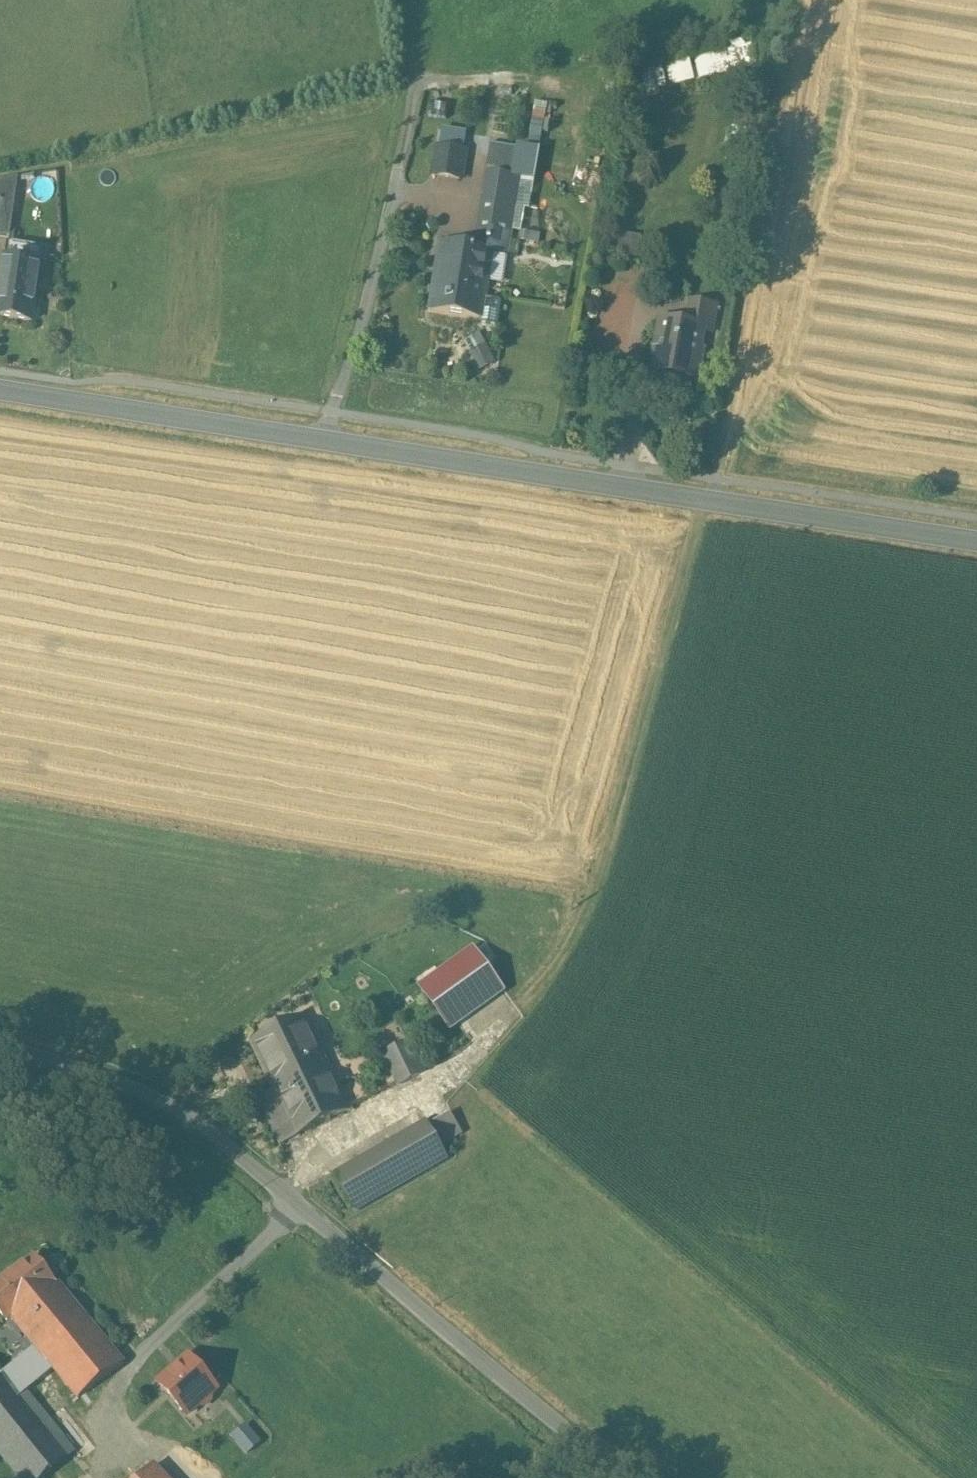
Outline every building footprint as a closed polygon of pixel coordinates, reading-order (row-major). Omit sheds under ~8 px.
[(702,80),(754,61),(746,39),(695,58),(702,80)] [(693,58),(669,62),(672,84),(697,80),(693,58)] [(465,152),(438,147),(433,175),(461,179),(465,152)] [(521,153),(493,147),(490,164),(489,170),(516,175),(521,153)] [(516,175),(489,170),(483,199),(514,205),(520,176),(516,175)] [(18,176),(4,179),(1,200),(15,202),(18,176)] [(1,200),(4,179),(0,180),(0,210),(14,212),(15,202),(1,200)] [(514,205),(483,199),(472,249),(492,251),(492,254),(504,256),(505,253),(514,205)] [(0,210),(0,235),(11,236),(14,212),(0,210)] [(620,253),(640,256),(643,234),(623,232),(620,253)] [(8,242),(0,286),(0,315),(31,320),(44,248),(8,242)] [(472,249),(440,244),(430,312),(482,319),(492,254),(492,251),(472,249)] [(717,308),(690,303),(686,326),(702,329),(701,330),(712,332),(717,308)] [(686,326),(660,322),(657,338),(661,339),(656,367),(700,375),(703,355),(697,354),(700,339),(701,330),(702,329),(686,326)] [(485,332),(468,338),(478,369),(496,363),(485,332)] [(472,951),(422,987),(451,1028),(502,992),(472,951)] [(304,1018),(252,1044),(276,1092),(259,1101),(279,1144),(281,1143),(349,1110),(304,1018)] [(423,1074),(408,1043),(385,1055),(400,1085),(423,1074)] [(451,1113),(429,1125),(440,1145),(443,1145),(462,1134),(451,1113)] [(429,1125),(393,1145),(334,1178),(351,1210),(373,1198),(384,1216),(398,1208),(457,1175),(440,1145),(429,1125)] [(55,1284),(55,1283),(35,1257),(0,1283),(0,1311),(7,1320),(12,1316),(37,1346),(55,1368),(79,1397),(123,1364),(93,1328),(55,1284)] [(2,1375),(0,1377),(0,1452),(21,1477),(43,1477),(75,1450),(49,1419),(49,1418),(26,1391),(55,1368),(37,1346),(2,1375)] [(217,1390),(188,1357),(159,1383),(187,1415),(197,1407),(203,1407),(211,1400),(212,1394),(217,1390)] [(248,1453),(263,1440),(248,1422),(233,1435),(248,1453)] [(140,1477),(165,1477),(154,1465),(140,1477)]
